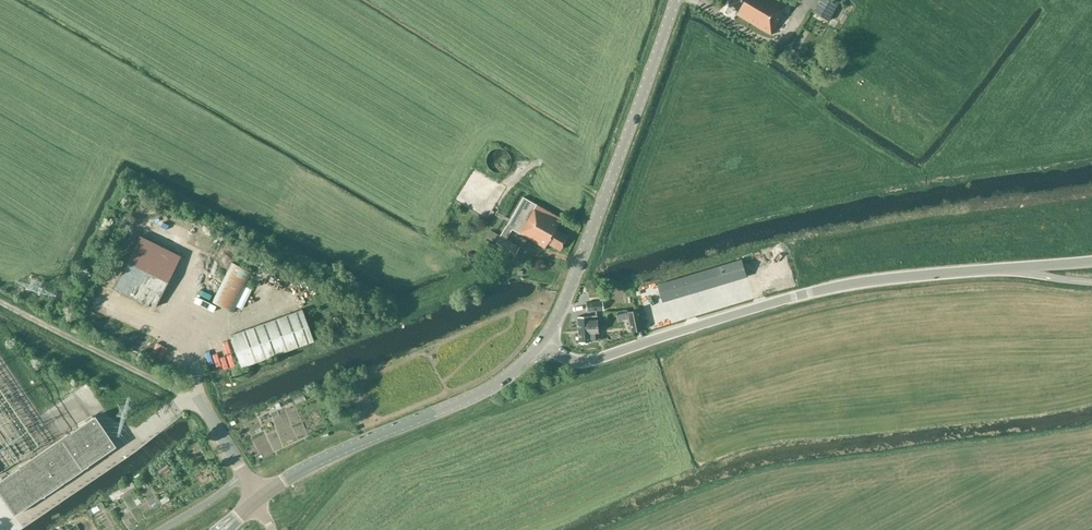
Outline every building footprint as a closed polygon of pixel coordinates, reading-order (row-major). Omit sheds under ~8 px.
[(730,3),(729,5),(738,11),(737,14),(771,34),(783,15),(781,14),(786,5),(778,0),(732,0),(730,3)] [(839,0),(820,0),(813,11),(829,20),(840,1),(839,0)] [(511,164),(512,160),(511,158),(511,155),(509,153),(507,151),(504,149),(502,149),(499,149),(495,150),(492,152),(490,156),(489,160),(489,163),(490,165),(491,167),(493,169),(496,171),(499,171),(501,171),(506,170),(508,168),(511,164)] [(558,249),(566,235),(555,229),(561,219),(523,197),(506,226),(505,226),(493,247),(512,258),(519,247),(505,239),(511,229),(544,248),(547,243),(558,249)] [(154,308),(180,256),(140,236),(114,288),(154,308)] [(742,259),(730,263),(658,284),(663,301),(746,276),(742,259)] [(233,313),(253,273),(231,263),(212,302),(233,313)] [(588,326),(597,326),(596,315),(596,310),(602,310),(602,301),(585,302),(586,311),(587,311),(587,316),(577,316),(577,329),(588,328),(588,326)] [(313,341),(301,310),(229,335),(240,367),(313,341)] [(631,330),(644,328),(640,310),(627,312),(631,330)] [(598,341),(597,326),(588,326),(588,328),(577,329),(578,342),(589,341),(598,341)] [(105,432),(94,416),(68,434),(68,433),(19,467),(0,480),(0,495),(4,501),(14,515),(88,465),(115,447),(105,432)]
